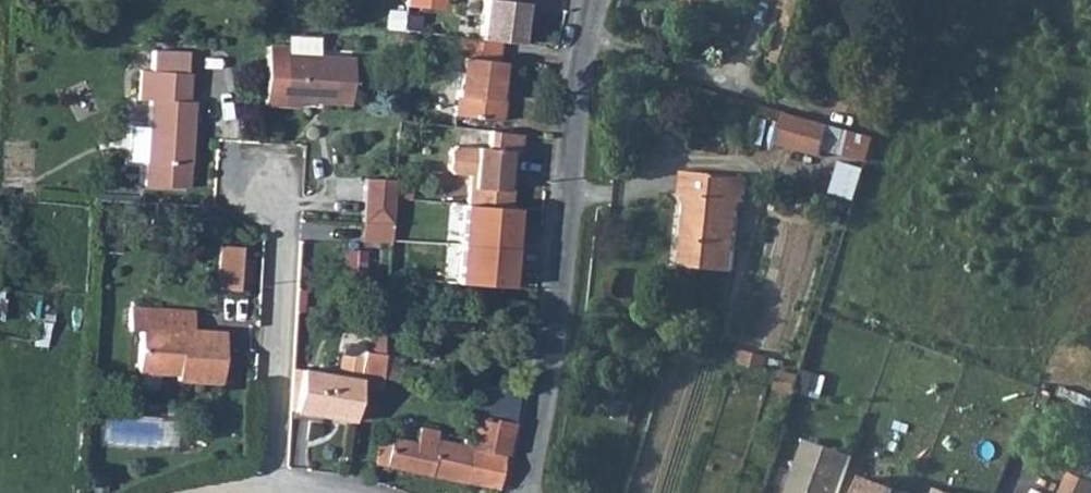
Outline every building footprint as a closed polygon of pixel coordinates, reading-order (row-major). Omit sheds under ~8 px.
[(526,45),(531,4),(501,0),(490,0),(485,39),(504,42),(526,45)] [(458,115),(503,122),(506,101),(495,99),(497,83),(502,84),(505,62),(502,62),(504,42),(485,39),(464,36),(461,56),(465,57),(458,115)] [(268,47),(265,105),(299,106),(300,100),(350,103),(353,57),(286,53),(286,45),(269,44),(268,47)] [(142,98),(151,98),(150,126),(148,161),(147,185),(189,188),(194,101),(192,100),(194,71),(144,69),(142,98)] [(829,128),(786,116),(776,147),(819,160),(829,128)] [(150,126),(134,125),(132,160),(148,161),(150,126)] [(470,173),(468,203),(512,205),(513,181),(509,176),(511,150),(522,151),(523,135),(490,132),(489,148),(456,146),(450,151),(449,167),(454,172),(470,173)] [(845,133),(838,157),(867,165),(874,142),(845,133)] [(860,199),(869,168),(844,160),(834,191),(860,199)] [(748,182),(683,175),(681,199),(694,201),(691,226),(684,225),(680,268),(731,274),(739,207),(745,207),(748,182)] [(365,222),(394,223),(397,181),(367,180),(365,222)] [(461,205),(458,245),(512,248),(514,208),(461,205)] [(512,248),(458,245),(456,285),(510,288),(512,248)] [(218,290),(239,291),(242,247),(220,246),(218,290)] [(130,334),(141,335),(138,373),(178,375),(178,380),(221,382),(223,334),(194,332),(195,315),(131,312),(130,334)] [(338,373),(359,375),(363,348),(357,342),(349,341),(341,346),(338,373)] [(358,383),(382,385),(383,375),(385,351),(363,348),(359,375),(358,383)] [(353,418),(358,383),(359,375),(338,373),(300,368),(295,411),(353,418)] [(477,415),(515,423),(518,408),(480,400),(477,415)] [(466,482),(499,489),(507,452),(510,453),(510,449),(515,423),(477,415),(473,437),(466,482)] [(466,482),(473,437),(467,435),(465,443),(440,437),(442,430),(423,426),(419,442),(385,435),(379,463),(466,482)] [(788,492),(840,492),(853,456),(807,439),(788,492)] [(866,475),(859,492),(912,492),(866,475)] [(1070,478),(1063,492),(1090,492),(1090,488),(1070,478)]
